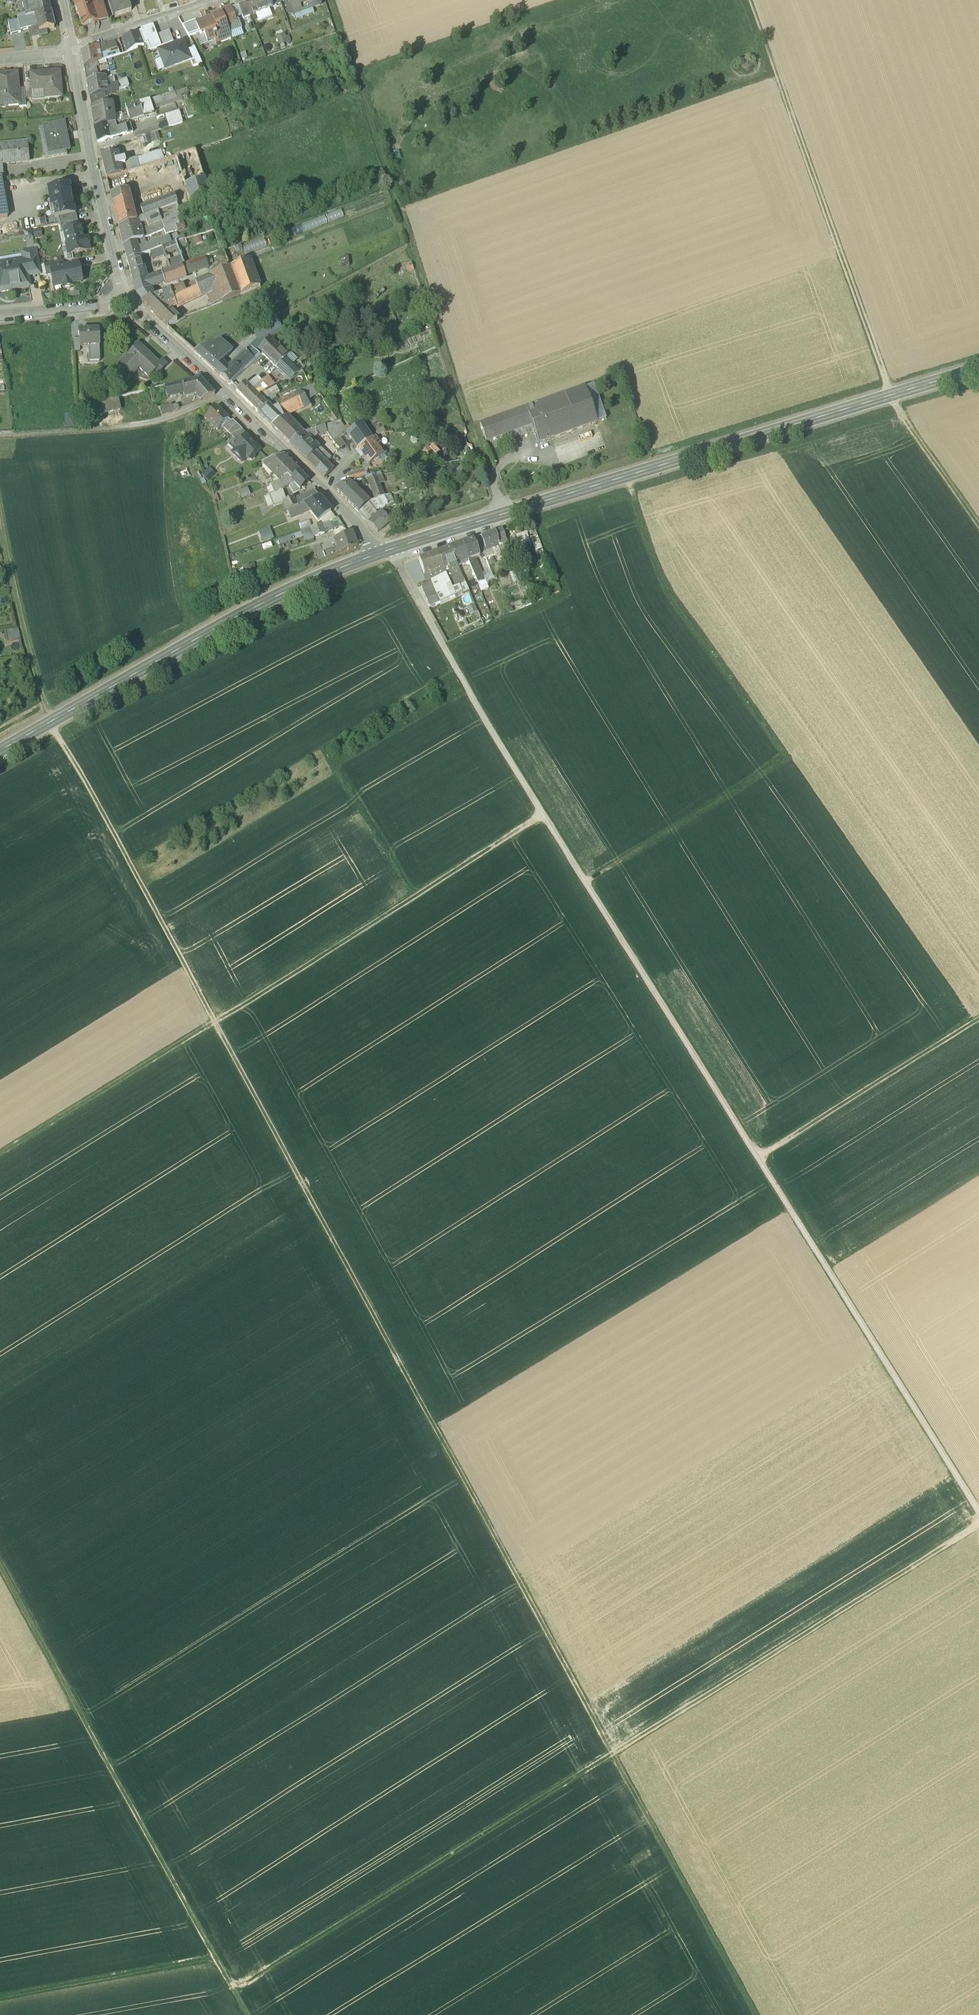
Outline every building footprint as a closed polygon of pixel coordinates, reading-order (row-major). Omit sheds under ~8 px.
[(23,2),(26,18),(36,15),(36,16),(51,12),(48,0),(32,0),(23,2)] [(82,1),(75,3),(82,26),(93,22),(94,24),(99,22),(96,10),(99,9),(99,8),(97,3),(96,0),(82,0),(82,1)] [(114,17),(132,11),(128,0),(109,0),(114,17)] [(245,2),(247,8),(250,17),(267,10),(265,4),(263,0),(250,0),(245,2)] [(288,1),(293,16),(294,15),(294,14),(301,11),(301,13),(321,5),(318,0),(288,0),(288,1)] [(273,8),(271,2),(265,4),(267,10),(273,8)] [(105,6),(99,8),(99,9),(96,10),(99,22),(109,19),(105,6)] [(231,8),(212,15),(213,18),(204,21),(196,24),(200,34),(201,36),(204,35),(207,42),(214,39),(215,41),(219,40),(220,42),(232,38),(230,34),(243,29),(239,20),(236,22),(231,8)] [(51,12),(36,16),(37,21),(34,21),(36,27),(38,27),(40,32),(46,30),(54,28),(51,12)] [(28,29),(36,27),(34,21),(37,21),(36,16),(36,15),(26,18),(19,19),(21,30),(28,29)] [(178,30),(183,27),(183,26),(178,18),(173,21),(178,30)] [(21,32),(21,30),(19,19),(8,22),(11,34),(21,32)] [(195,21),(183,26),(183,27),(189,38),(200,34),(196,24),(195,21)] [(142,31),(122,39),(127,53),(145,45),(144,45),(148,44),(150,51),(162,47),(157,36),(153,26),(141,30),(142,31)] [(28,29),(30,38),(47,34),(46,30),(40,32),(38,27),(36,27),(28,29)] [(162,47),(174,42),(169,31),(157,36),(162,47)] [(285,34),(276,37),(279,45),(290,41),(288,36),(286,37),(285,34)] [(115,41),(96,47),(97,55),(117,49),(115,41)] [(180,43),(159,51),(165,70),(191,60),(187,51),(185,46),(182,48),(180,43)] [(96,47),(81,52),(84,67),(92,64),(98,62),(97,55),(96,47)] [(195,48),(187,51),(191,60),(193,67),(202,65),(195,48)] [(92,64),(84,67),(85,73),(94,71),(93,68),(92,64)] [(60,71),(31,74),(31,84),(32,90),(45,89),(46,98),(62,97),(60,71)] [(94,71),(85,73),(87,81),(96,79),(94,71)] [(0,74),(0,105),(9,104),(9,106),(19,105),(20,105),(19,95),(19,89),(17,90),(16,84),(18,84),(18,73),(0,74)] [(96,79),(87,81),(90,97),(99,95),(105,93),(109,92),(108,86),(106,77),(96,79)] [(128,80),(118,84),(119,90),(130,87),(128,80)] [(31,84),(24,84),(25,94),(26,100),(33,99),(32,90),(31,84)] [(108,86),(109,92),(119,90),(118,84),(108,86)] [(158,106),(181,99),(178,92),(155,99),(158,106)] [(90,97),(91,106),(101,104),(99,95),(90,97)] [(91,106),(96,129),(110,125),(117,124),(113,102),(106,103),(101,104),(91,106)] [(149,102),(126,109),(130,121),(130,122),(153,115),(149,102)] [(184,108),(188,119),(195,116),(191,106),(184,108)] [(179,112),(166,116),(169,128),(183,123),(179,112)] [(117,124),(110,125),(111,133),(123,130),(129,128),(130,125),(130,122),(130,121),(117,124)] [(64,122),(44,126),(49,154),(70,150),(64,122)] [(96,129),(95,129),(98,142),(113,138),(111,133),(110,125),(96,129)] [(148,145),(163,140),(159,131),(144,136),(148,145)] [(123,136),(125,142),(135,139),(133,133),(123,136)] [(28,143),(12,145),(14,163),(30,161),(28,143)] [(2,164),(14,163),(12,145),(0,146),(0,164),(2,164)] [(140,170),(159,164),(165,162),(162,153),(155,155),(137,161),(138,165),(140,170)] [(117,154),(111,156),(109,156),(102,158),(107,179),(122,174),(121,169),(117,154)] [(128,173),(140,170),(138,165),(121,169),(122,174),(124,174),(128,173)] [(204,176),(182,184),(190,206),(212,198),(204,176)] [(2,179),(0,179),(0,220),(8,218),(2,179)] [(69,186),(49,190),(55,219),(58,218),(75,215),(73,205),(69,186)] [(119,227),(136,222),(137,221),(134,209),(129,190),(111,195),(119,227)] [(134,209),(137,221),(146,215),(154,211),(173,203),(177,201),(174,193),(139,206),(140,208),(137,209),(137,208),(134,209)] [(140,234),(142,239),(160,233),(161,236),(181,228),(175,211),(173,203),(154,211),(146,215),(137,221),(136,222),(138,228),(144,226),(146,232),(140,234)] [(190,206),(183,208),(186,215),(192,213),(190,206)] [(60,225),(78,221),(76,214),(75,215),(58,218),(60,225)] [(64,230),(79,228),(78,221),(60,225),(61,233),(65,232),(64,230)] [(136,222),(119,227),(123,246),(124,246),(137,241),(142,239),(140,234),(146,232),(144,226),(138,228),(136,222)] [(79,228),(64,230),(65,232),(67,245),(70,244),(72,254),(90,250),(88,240),(84,240),(81,227),(79,228)] [(37,228),(23,232),(26,241),(40,237),(37,228)] [(135,248),(137,258),(138,257),(159,250),(175,245),(181,244),(177,234),(139,247),(135,248)] [(137,241),(124,246),(128,261),(137,258),(135,248),(139,247),(137,241)] [(175,245),(159,250),(161,256),(177,251),(175,245)] [(206,270),(207,274),(231,265),(225,250),(183,265),(182,265),(186,277),(206,270)] [(36,252),(23,254),(24,260),(25,260),(27,269),(38,267),(36,252)] [(137,258),(128,261),(134,283),(144,278),(138,257),(137,258)] [(182,265),(183,265),(180,257),(163,262),(166,270),(182,265)] [(207,274),(194,280),(197,288),(203,286),(214,281),(223,302),(261,288),(249,258),(231,265),(207,274)] [(0,264),(0,292),(30,287),(27,269),(25,260),(24,260),(0,264)] [(63,262),(45,266),(47,275),(52,274),(51,271),(64,268),(63,262)] [(165,284),(186,277),(182,265),(166,270),(161,272),(165,284)] [(64,268),(51,271),(52,274),(54,285),(62,283),(63,289),(73,287),(72,285),(82,282),(79,268),(71,270),(70,267),(64,268)] [(165,284),(161,272),(157,273),(144,278),(134,283),(138,295),(151,289),(165,284)] [(182,284),(186,293),(197,288),(194,280),(182,284)] [(214,281),(203,286),(210,307),(223,302),(214,281)] [(171,289),(173,296),(186,293),(182,284),(171,289)] [(173,296),(177,306),(201,298),(197,288),(186,293),(173,296)] [(165,311),(177,307),(177,306),(173,296),(171,289),(143,302),(167,327),(168,327),(176,321),(165,311)] [(275,315),(261,321),(268,339),(270,338),(282,329),(277,317),(275,315)] [(261,321),(251,326),(258,341),(251,347),(256,352),(258,349),(268,339),(261,321)] [(99,330),(79,331),(79,339),(80,347),(88,347),(89,362),(100,362),(99,346),(100,346),(99,330)] [(268,339),(258,349),(262,353),(262,354),(276,366),(285,357),(287,355),(270,338),(268,339)] [(220,340),(204,348),(195,352),(221,376),(232,366),(225,360),(232,352),(220,340)] [(144,354),(137,346),(139,344),(139,343),(117,366),(123,371),(127,367),(135,374),(139,369),(149,378),(154,373),(157,371),(154,369),(160,363),(159,363),(147,351),(144,354)] [(232,366),(221,376),(229,384),(260,356),(256,352),(251,347),(232,366)] [(276,366),(279,369),(291,379),(302,373),(301,372),(285,357),(276,366)] [(162,359),(159,363),(160,363),(154,369),(157,371),(154,373),(158,376),(168,365),(162,359)] [(279,369),(274,374),(281,384),(291,379),(279,369)] [(281,384),(276,386),(280,392),(306,378),(302,373),(291,379),(281,384)] [(276,386),(281,384),(274,374),(268,378),(275,387),(276,386)] [(200,378),(181,383),(184,396),(194,394),(200,400),(215,395),(200,378)] [(258,378),(249,386),(258,395),(275,387),(268,378),(262,383),(258,378)] [(184,396),(181,383),(145,392),(146,404),(153,403),(154,415),(165,413),(164,404),(159,405),(159,404),(158,397),(172,394),(173,399),(184,396)] [(249,386),(246,383),(236,391),(257,412),(267,407),(263,402),(258,395),(249,386)] [(594,384),(585,388),(598,423),(607,420),(594,384)] [(258,395),(263,402),(280,393),(280,392),(276,386),(275,387),(258,395)] [(324,426),(338,422),(313,386),(300,392),(308,406),(316,415),(314,417),(318,421),(320,420),(322,419),(324,426)] [(585,388),(562,396),(575,431),(598,423),(585,388)] [(300,392),(275,403),(283,419),(286,418),(284,417),(308,406),(300,392)] [(171,399),(173,399),(172,394),(158,397),(159,404),(164,404),(165,413),(174,410),(171,399)] [(562,396),(480,425),(486,443),(513,433),(515,439),(530,433),(528,428),(532,427),(538,444),(575,431),(562,396)] [(121,411),(118,399),(100,403),(103,414),(103,416),(121,411)] [(103,414),(100,403),(84,407),(87,418),(103,414)] [(267,407),(257,412),(272,427),(283,419),(275,403),(267,407)] [(229,417),(217,405),(204,418),(216,431),(229,417)] [(283,419),(272,427),(290,444),(299,436),(302,434),(301,434),(286,418),(283,419)] [(233,420),(224,428),(229,433),(237,425),(233,420)] [(334,442),(347,434),(347,433),(339,422),(338,422),(324,426),(324,427),(303,434),(307,437),(308,435),(311,438),(327,434),(334,442)] [(347,433),(347,434),(358,450),(372,440),(361,424),(347,433)] [(247,435),(237,425),(229,433),(237,441),(240,441),(245,436),(246,436),(247,435)] [(302,434),(299,436),(310,446),(300,455),(307,461),(321,448),(311,438),(308,435),(307,437),(303,434),(301,434),(302,434)] [(245,436),(240,441),(237,441),(235,443),(235,446),(238,449),(233,454),(234,457),(236,459),(238,461),(242,462),(246,458),(249,460),(252,460),(254,458),(254,455),(260,450),(246,436),(245,436)] [(299,436),(290,444),(300,455),(310,446),(299,436)] [(372,440),(358,450),(369,466),(383,456),(383,455),(386,453),(376,437),(372,440)] [(321,447),(321,448),(307,461),(325,479),(332,471),(325,464),(332,458),(321,447)] [(299,472),(284,456),(263,464),(281,482),(282,482),(281,481),(288,477),(291,480),(299,472)] [(208,482),(216,474),(210,469),(203,476),(208,482)] [(365,470),(358,472),(360,480),(367,479),(365,470)] [(299,472),(291,480),(288,477),(281,481),(282,482),(281,482),(270,488),(274,494),(274,495),(278,493),(285,490),(294,484),(300,490),(309,482),(299,472)] [(367,479),(374,499),(379,496),(382,495),(384,494),(381,484),(384,483),(382,476),(367,479)] [(359,513),(370,502),(351,483),(334,489),(359,513)] [(236,495),(239,501),(247,498),(244,492),(236,495)] [(315,492),(301,498),(304,505),(320,498),(315,492)] [(278,493),(274,495),(274,494),(269,497),(273,507),(283,503),(282,502),(283,501),(278,493)] [(370,502),(376,510),(385,504),(382,495),(379,496),(374,499),(370,502)] [(286,502),(283,504),(287,512),(304,505),(301,498),(294,501),(293,500),(286,502)] [(320,498),(304,505),(310,514),(317,523),(318,522),(331,512),(332,511),(321,498),(320,498)] [(370,502),(359,513),(368,523),(378,514),(376,510),(370,502)] [(304,505),(287,512),(284,513),(288,523),(310,514),(304,505)] [(378,514),(368,523),(374,529),(386,517),(391,513),(391,512),(388,508),(382,511),(379,514),(378,514)] [(337,518),(331,512),(318,522),(321,524),(330,521),(337,518)] [(394,517),(391,513),(386,517),(390,522),(394,517)] [(386,517),(374,529),(378,533),(380,533),(390,522),(386,517)] [(299,524),(302,531),(310,528),(312,527),(310,521),(299,524)] [(333,530),(330,521),(321,524),(312,527),(310,528),(312,534),(314,538),(333,530)] [(502,529),(478,538),(482,549),(498,543),(501,553),(503,552),(504,555),(506,554),(505,552),(510,550),(502,529)] [(271,530),(259,535),(263,544),(274,539),(271,530)] [(353,531),(333,540),(339,554),(358,547),(359,546),(353,531)] [(287,547),(304,539),(301,532),(284,540),(287,547)] [(478,538),(473,540),(479,555),(483,553),(482,549),(478,538)] [(339,554),(333,540),(317,547),(322,560),(325,559),(339,554)] [(473,540),(462,544),(469,560),(476,558),(480,556),(479,555),(473,540)] [(462,544),(451,548),(458,564),(469,560),(462,544)] [(451,548),(443,551),(449,568),(458,564),(451,548)] [(443,551),(437,553),(444,568),(445,569),(449,568),(443,551)] [(437,553),(420,560),(425,575),(444,568),(437,553)] [(482,571),(476,558),(469,560),(478,584),(486,580),(482,571)] [(431,609),(470,592),(458,564),(449,568),(445,569),(444,568),(425,575),(428,584),(421,586),(431,609)] [(242,568),(247,581),(259,578),(254,565),(242,568)] [(484,569),(482,571),(486,580),(493,577),(490,570),(485,572),(484,569)] [(470,615),(479,612),(475,604),(467,608),(470,615)] [(6,631),(6,641),(20,640),(19,630),(6,631)]
